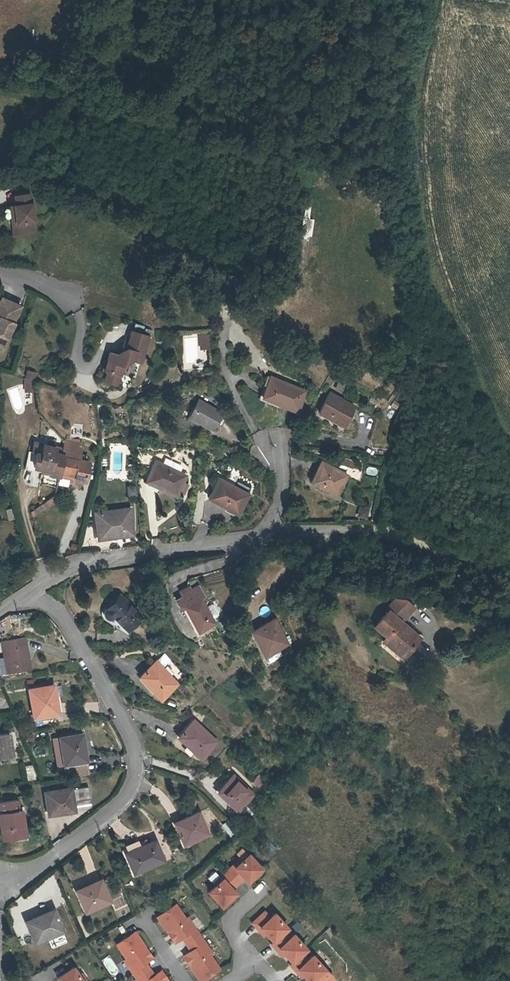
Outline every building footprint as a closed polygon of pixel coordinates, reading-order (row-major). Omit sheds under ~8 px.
[(13,207),(8,207),(11,224),(11,225),(13,235),(34,231),(32,222),(33,221),(28,194),(13,197),(14,206),(13,207)] [(3,348),(13,322),(14,322),(19,305),(0,297),(0,346),(3,348)] [(108,366),(120,369),(121,370),(124,360),(134,354),(142,356),(148,330),(131,326),(127,344),(123,345),(117,349),(110,347),(105,365),(108,366)] [(207,331),(199,331),(199,340),(208,340),(207,331)] [(208,350),(198,350),(198,334),(182,334),(182,362),(208,362),(208,350)] [(208,340),(199,340),(200,348),(208,348),(208,340)] [(117,379),(120,369),(108,366),(106,376),(117,379)] [(33,376),(24,373),(23,373),(24,387),(34,386),(33,376)] [(270,375),(261,397),(295,410),(304,389),(270,375)] [(330,386),(319,405),(345,419),(355,399),(330,386)] [(196,398),(187,415),(212,427),(221,409),(196,398)] [(24,468),(40,473),(41,473),(43,468),(49,470),(48,474),(58,477),(60,473),(75,477),(75,481),(85,484),(90,465),(81,462),(85,447),(68,442),(66,450),(45,444),(39,442),(35,452),(29,450),(24,468)] [(340,468),(353,467),(352,458),(339,459),(340,468)] [(156,460),(147,481),(176,495),(178,491),(185,494),(190,484),(183,481),(187,475),(156,460)] [(322,464),(310,484),(334,498),(346,479),(322,464)] [(365,473),(376,476),(378,469),(367,466),(365,473)] [(57,478),(48,475),(41,473),(40,473),(39,478),(42,479),(41,484),(54,488),(57,478)] [(220,478),(209,498),(238,514),(250,495),(248,494),(253,486),(240,479),(235,487),(220,478)] [(127,486),(128,496),(138,495),(137,485),(127,486)] [(42,510),(49,505),(54,501),(51,496),(39,505),(42,510)] [(42,510),(39,505),(27,514),(32,520),(43,511),(42,510)] [(109,529),(115,529),(115,534),(133,532),(129,505),(93,510),(96,533),(109,531),(109,529)] [(359,506),(357,518),(368,519),(370,508),(359,506)] [(8,521),(15,519),(12,509),(5,511),(8,521)] [(170,614),(174,612),(187,636),(204,628),(201,623),(195,612),(190,603),(194,601),(188,591),(180,595),(181,597),(172,601),(165,605),(170,614)] [(172,601),(181,597),(180,595),(178,592),(170,597),(172,601)] [(383,608),(386,610),(372,625),(383,636),(381,638),(394,650),(396,648),(402,655),(417,639),(399,622),(396,620),(410,606),(403,600),(393,598),(383,608)] [(105,626),(110,623),(123,637),(136,623),(115,601),(99,617),(98,619),(98,622),(100,624),(102,626),(105,626)] [(396,620),(399,622),(412,608),(410,606),(396,620)] [(201,609),(195,612),(201,623),(207,620),(208,618),(203,609),(201,609)] [(250,646),(253,644),(263,660),(281,649),(268,626),(246,639),(250,646)] [(394,650),(381,638),(379,640),(399,658),(402,655),(396,648),(394,650)] [(23,674),(20,659),(22,658),(19,642),(0,645),(0,678),(23,674)] [(150,697),(148,698),(155,705),(172,690),(151,668),(136,681),(150,697)] [(49,692),(24,696),(29,723),(50,719),(48,707),(51,707),(49,692)] [(188,756),(187,757),(194,764),(210,748),(189,726),(173,741),(188,756)] [(75,740),(53,744),(57,771),(58,771),(78,768),(75,750),(77,750),(75,740)] [(25,766),(27,781),(36,779),(33,765),(25,766)] [(78,768),(58,771),(60,784),(80,781),(78,768)] [(228,801),(227,803),(234,809),(250,794),(245,788),(231,775),(215,789),(228,801)] [(64,796),(66,808),(83,806),(81,793),(64,796)] [(64,796),(64,794),(38,798),(41,819),(59,817),(59,819),(67,818),(66,808),(64,796)] [(18,843),(14,817),(12,817),(10,804),(0,805),(0,845),(18,843)] [(188,822),(173,826),(180,846),(204,839),(197,817),(187,820),(188,822)] [(141,848),(124,854),(133,873),(162,861),(154,844),(141,849),(141,848)] [(226,871),(238,884),(243,878),(247,883),(261,869),(248,855),(234,868),(232,866),(226,871)] [(232,889),(238,884),(226,871),(221,877),(223,879),(209,892),(222,906),(236,893),(232,889)] [(84,885),(74,889),(83,909),(108,899),(100,880),(84,886),(84,885)] [(183,918),(174,904),(155,916),(166,932),(168,930),(175,940),(180,937),(185,944),(198,935),(185,917),(183,918)] [(55,912),(27,923),(36,943),(56,934),(57,936),(64,932),(55,912)] [(264,912),(251,923),(257,929),(259,927),(272,941),(282,932),(287,928),(274,914),(269,918),(264,912)] [(168,930),(166,932),(173,942),(175,940),(168,930)] [(156,973),(152,976),(143,963),(148,960),(141,950),(143,948),(133,932),(114,945),(124,959),(122,961),(134,978),(136,980),(162,980),(156,973)] [(272,941),(270,943),(276,950),(278,948),(291,962),(305,949),(292,934),(288,938),(282,932),(272,941)] [(198,935),(185,944),(189,950),(184,954),(191,964),(189,965),(199,980),(218,969),(208,954),(210,953),(198,935)] [(143,948),(141,950),(148,960),(150,958),(143,948)] [(289,965),(295,971),(297,969),(308,980),(312,980),(324,970),(311,955),(307,959),(301,953),(291,962),(289,965)] [(184,954),(182,955),(189,965),(191,964),(184,954)] [(74,969),(58,980),(59,980),(82,980),(74,969)] [(156,973),(162,980),(166,980),(159,971),(156,973)]
